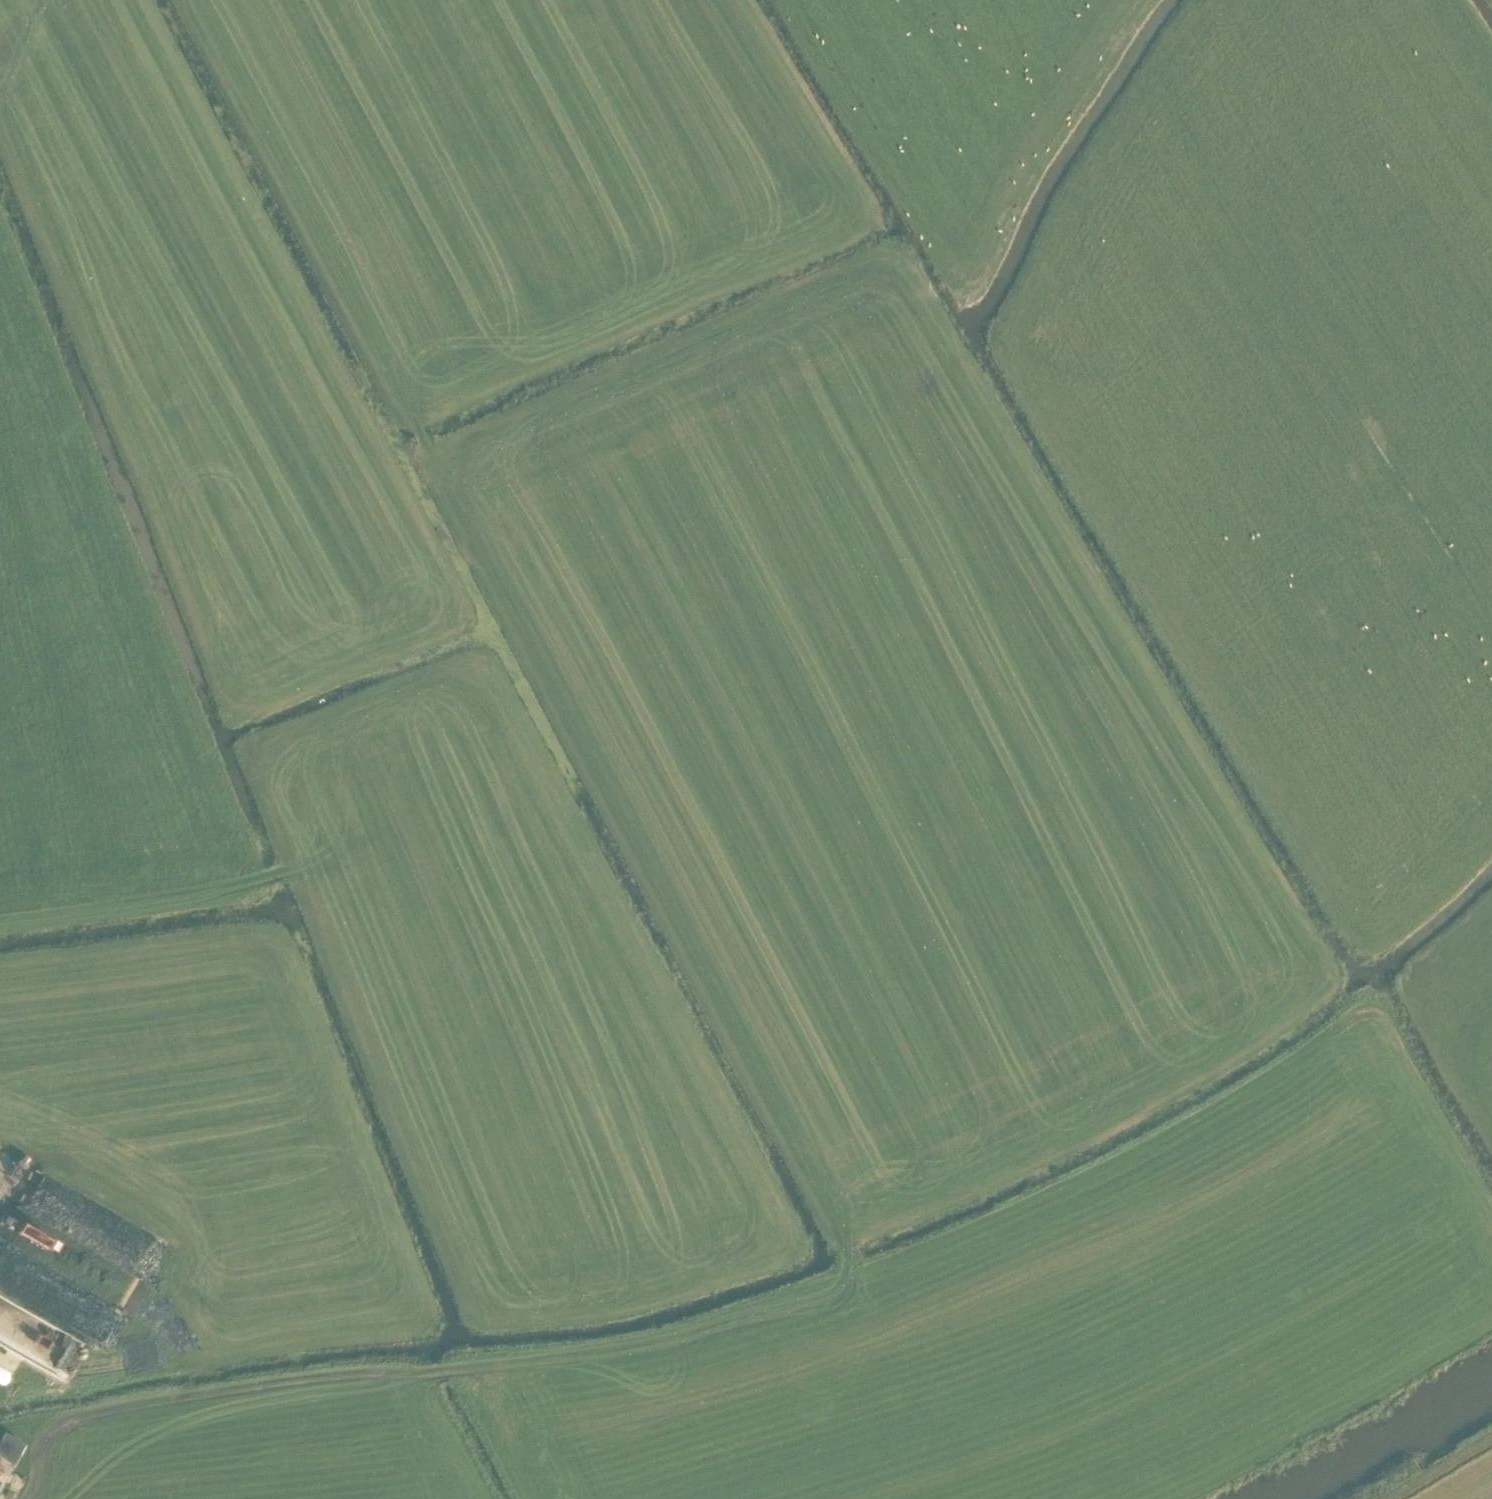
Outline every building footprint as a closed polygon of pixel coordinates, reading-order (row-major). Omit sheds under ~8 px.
[(154,1329),(173,1294),(67,1238),(49,1273),(154,1329)] [(85,1339),(12,1313),(13,1311),(2,1307),(0,1313),(0,1340),(75,1366),(85,1339)]
